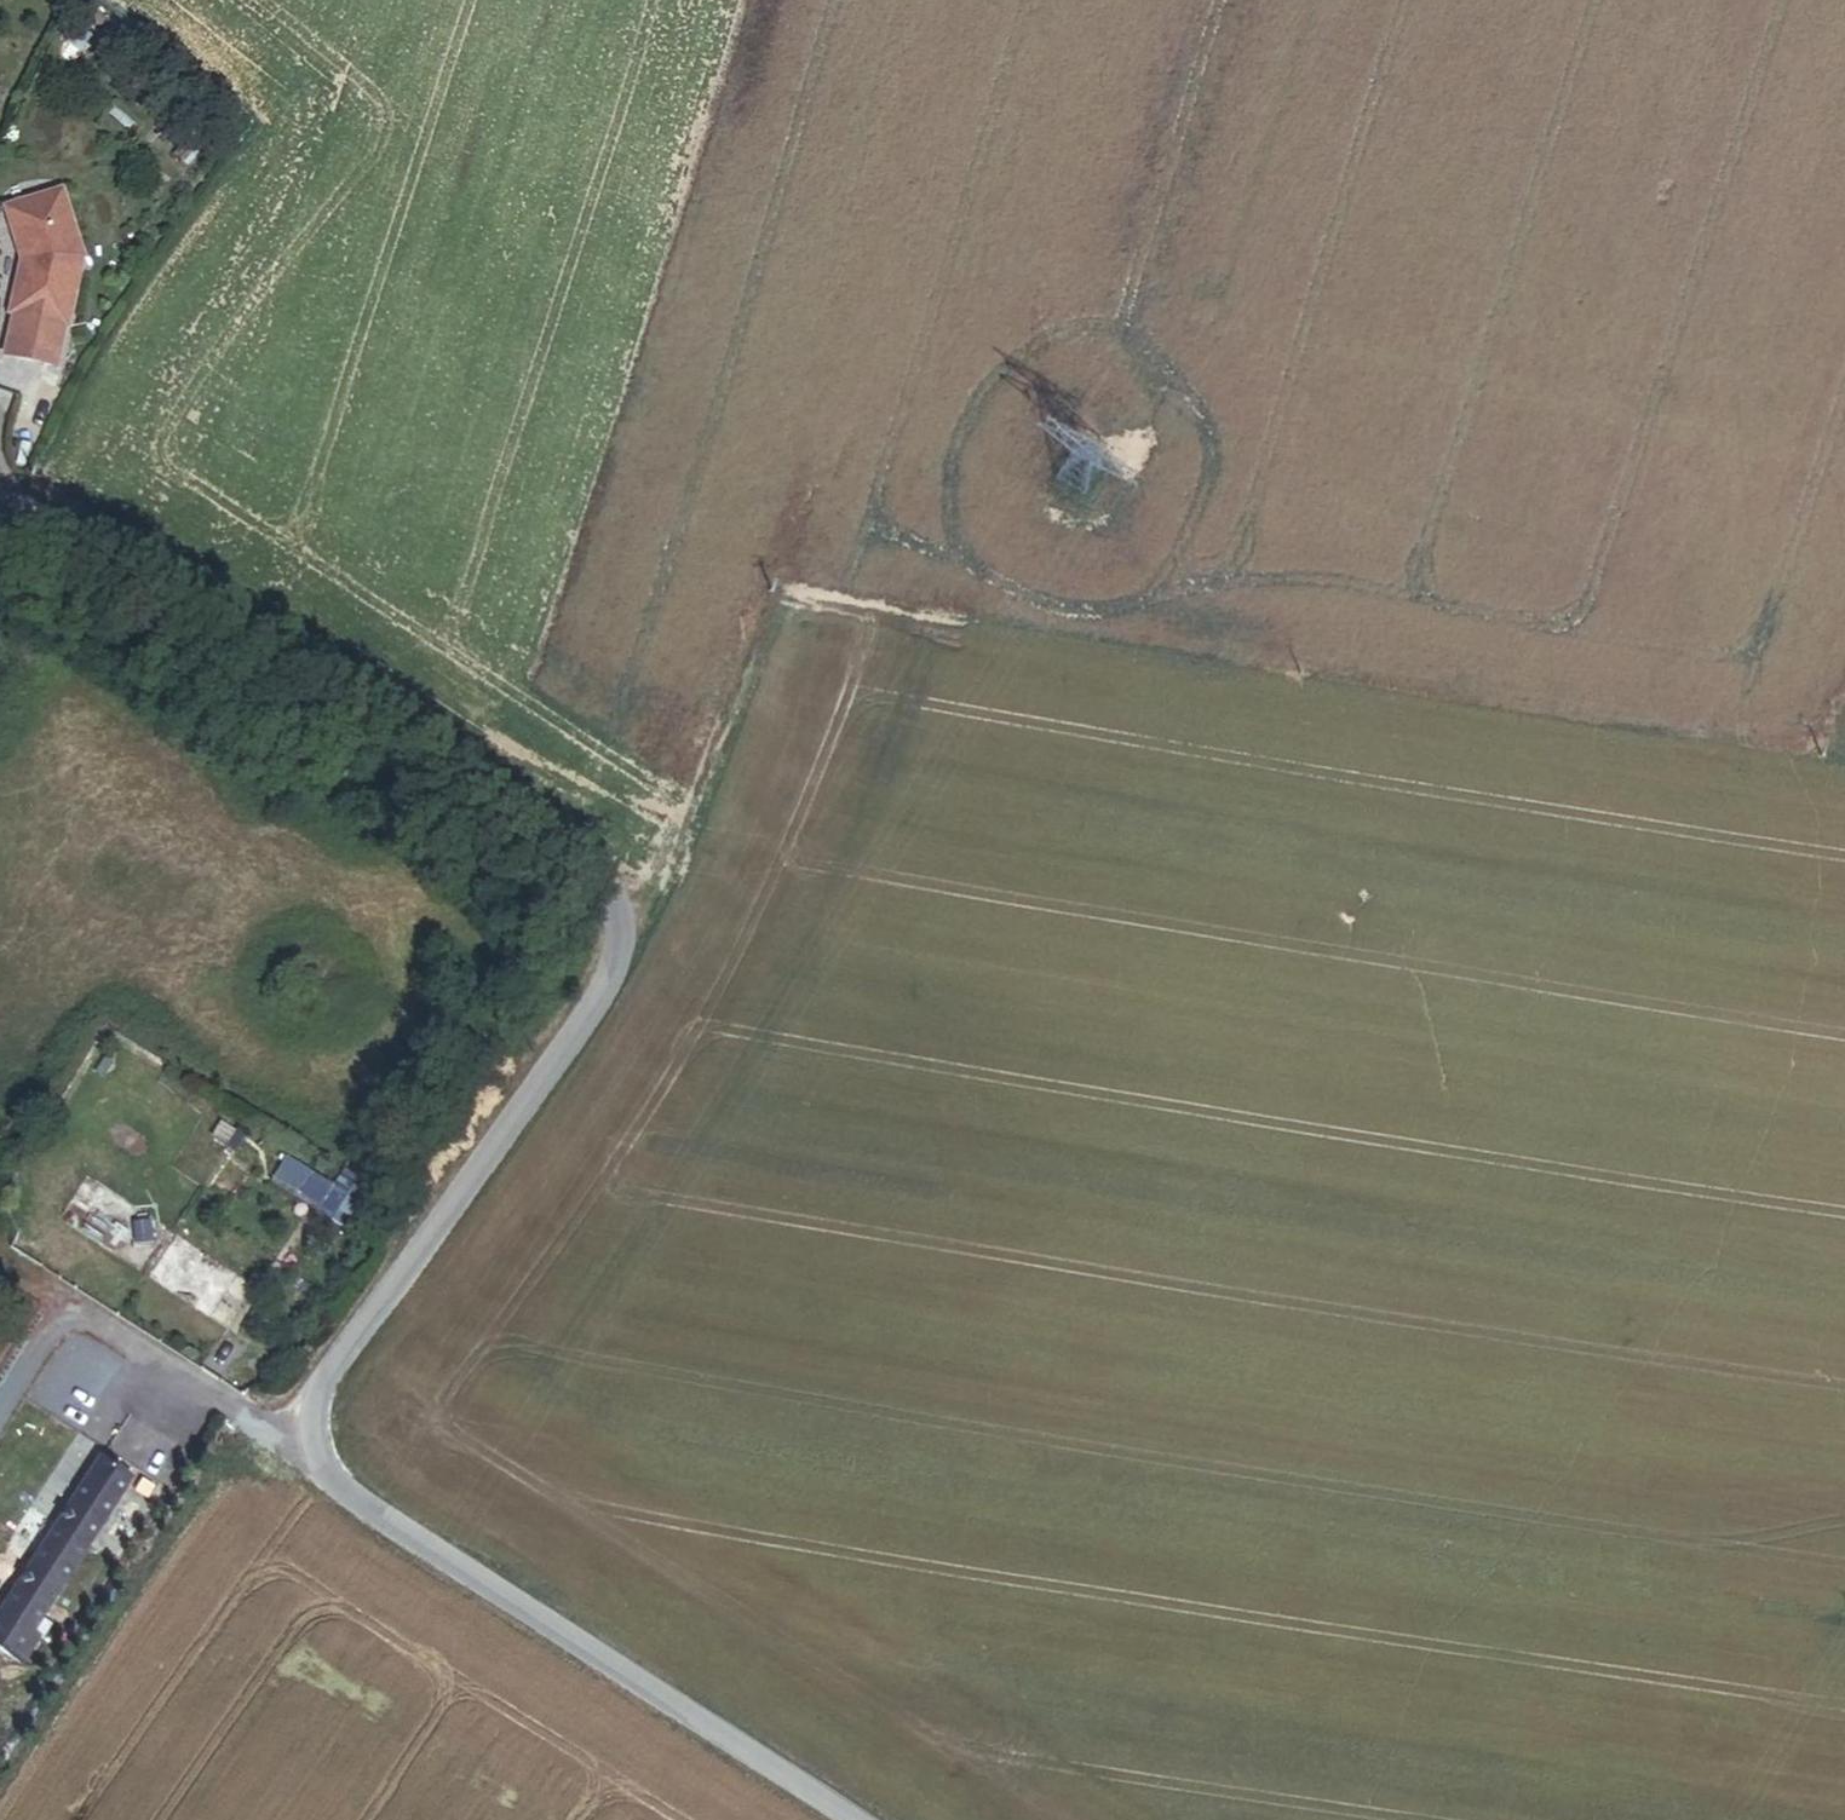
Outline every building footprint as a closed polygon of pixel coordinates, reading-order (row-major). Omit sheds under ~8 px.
[(79,53),(93,34),(79,24),(65,44),(79,53)] [(184,162),(198,144),(189,137),(175,155),(184,162)] [(83,257),(62,190),(5,207),(21,260),(10,313),(67,326),(83,257)] [(55,1631),(62,1621),(146,1499),(165,1471),(134,1450),(1,1643),(41,1671),(64,1637),(55,1631)]
